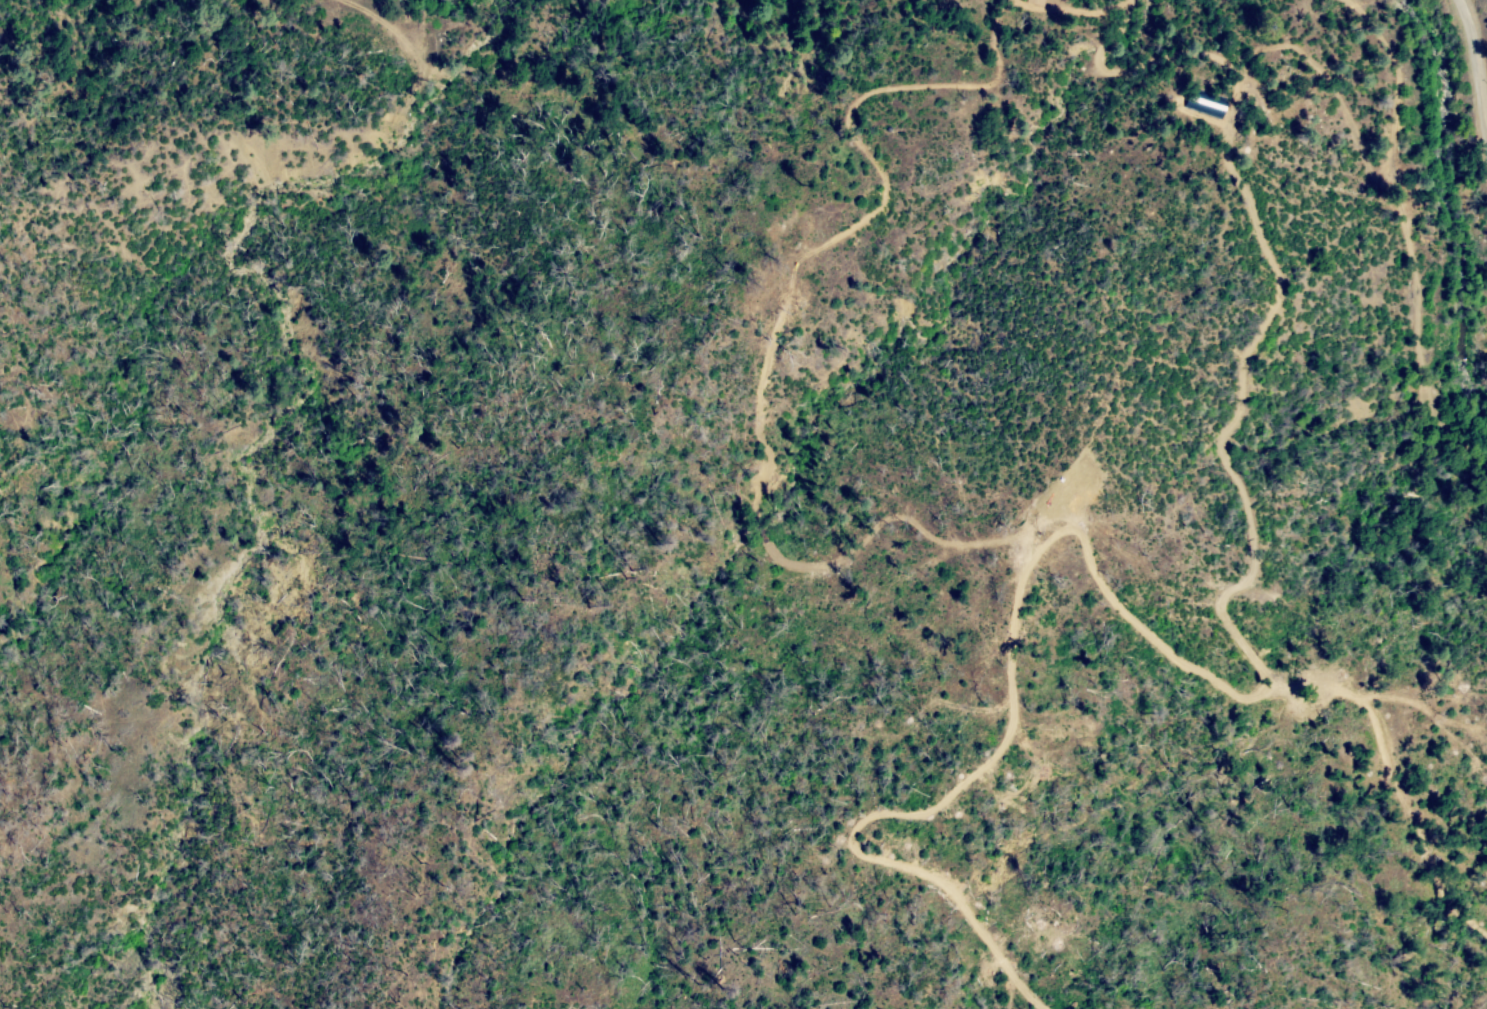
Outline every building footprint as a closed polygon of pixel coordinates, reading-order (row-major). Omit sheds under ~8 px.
[(1223,119),(1188,106),(1194,91),(1229,104),(1223,119)]
